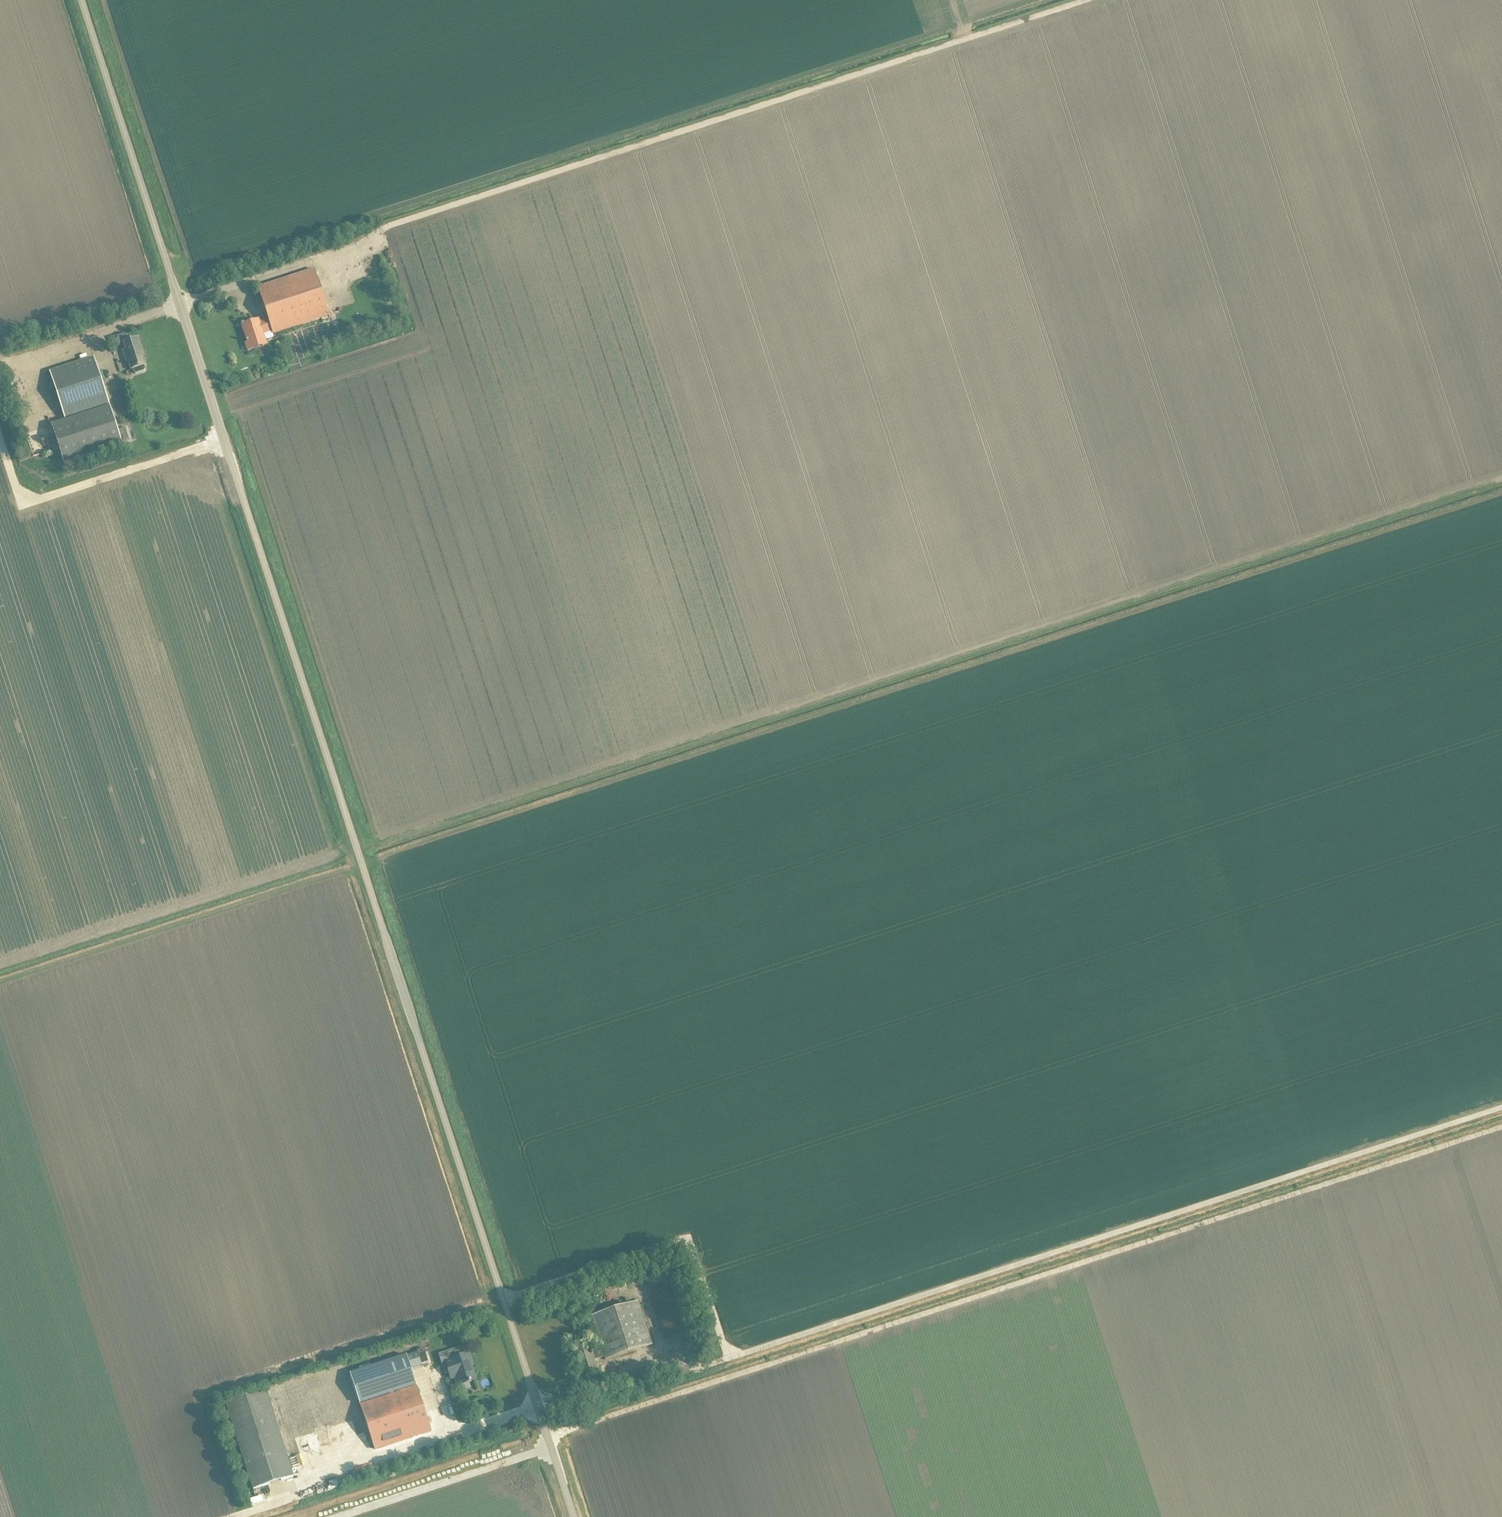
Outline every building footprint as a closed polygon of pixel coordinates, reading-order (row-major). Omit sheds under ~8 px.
[(333,317),(332,311),(328,313),(314,269),(259,288),(269,319),(259,322),(263,333),(273,330),(274,333),(329,315),(330,318),(333,317)] [(259,322),(259,319),(242,324),(248,340),(247,341),(247,342),(246,342),(249,350),(267,345),(263,333),(259,322)] [(132,369),(133,369),(134,373),(146,370),(144,365),(146,365),(141,351),(143,350),(139,336),(124,341),(126,348),(123,349),(127,362),(129,361),(132,369)] [(66,420),(110,406),(94,357),(50,371),(66,420)] [(110,406),(66,420),(52,424),(64,463),(122,444),(110,406)] [(118,429),(122,442),(132,438),(128,426),(118,429)] [(602,1348),(593,1351),(595,1359),(605,1356),(606,1359),(652,1344),(638,1301),(592,1315),(602,1348)] [(595,1359),(593,1351),(591,1345),(573,1351),(579,1367),(580,1366),(584,1379),(599,1374),(594,1359),(595,1359)] [(361,1403),(416,1385),(411,1368),(422,1365),(418,1352),(406,1356),(406,1355),(350,1373),(361,1403)] [(458,1384),(476,1379),(470,1362),(472,1361),(469,1353),(450,1359),(452,1364),(448,1365),(452,1378),(456,1377),(458,1384)] [(361,1413),(346,1365),(268,1390),(283,1438),(361,1413)] [(416,1385),(361,1403),(376,1449),(431,1430),(416,1385)] [(254,1490),(294,1477),(266,1391),(226,1404),(254,1490)]
